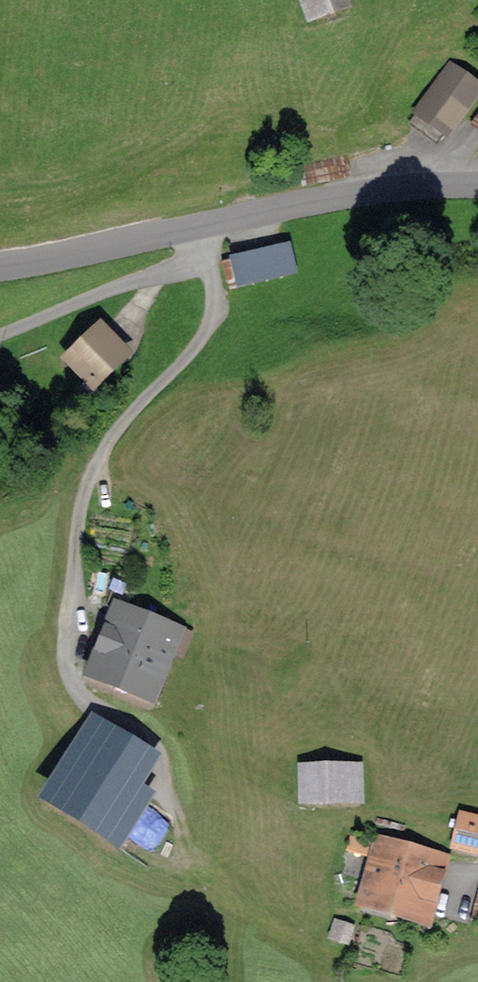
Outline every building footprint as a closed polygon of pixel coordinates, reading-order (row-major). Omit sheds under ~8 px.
[(310,12),(345,0),(305,0),(310,12)] [(413,117),(441,138),(477,86),(477,85),(451,65),(413,117)] [(233,254),(234,256),(225,258),(229,276),(238,274),(240,282),(297,268),(291,241),(262,247),(233,254)] [(98,384),(95,380),(127,348),(104,325),(72,357),(90,375),(82,383),(91,392),(98,384)] [(120,606),(96,666),(154,690),(179,630),(120,606)] [(128,780),(142,757),(92,726),(51,792),(107,827),(134,784),(128,780)] [(307,794),(350,793),(349,763),(307,764),(307,794)] [(467,813),(460,839),(477,844),(477,816),(467,813)] [(365,896),(429,913),(444,855),(381,838),(365,896)] [(362,923),(342,916),(337,932),(357,939),(362,923)]
